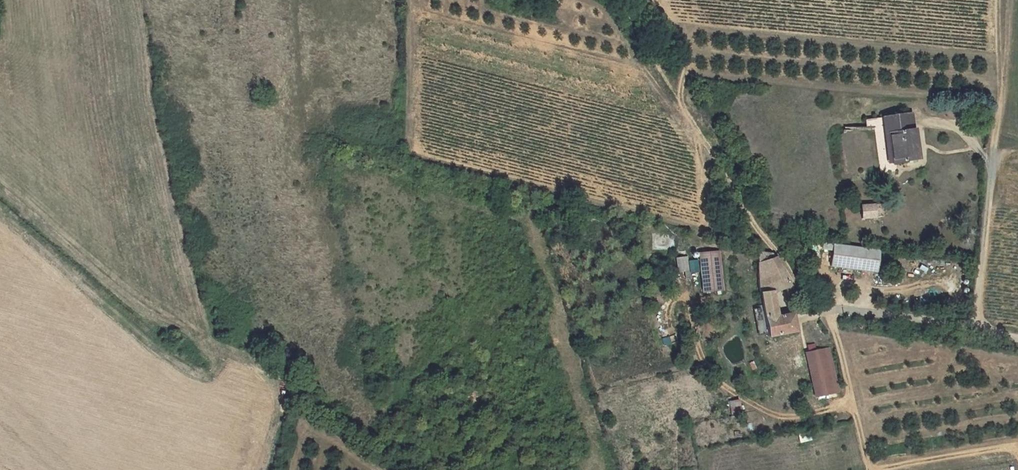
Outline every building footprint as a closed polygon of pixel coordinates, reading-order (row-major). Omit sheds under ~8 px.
[(886,118),(892,164),(917,160),(913,131),(906,132),(904,115),(886,118)] [(910,115),(904,115),(906,132),(913,131),(910,115)] [(886,118),(881,118),(882,129),(887,165),(892,164),(886,118)] [(874,205),(860,206),(861,219),(876,218),(874,205)] [(822,245),(821,251),(832,252),(830,268),(876,274),(879,252),(822,245)] [(697,257),(702,295),(723,292),(718,254),(697,257)] [(764,255),(756,254),(760,294),(762,305),(764,314),(768,339),(796,333),(793,314),(778,317),(777,314),(775,305),(773,295),(789,287),(780,268),(771,255),(764,255)] [(683,274),(684,283),(689,282),(685,260),(675,262),(677,275),(683,274)] [(710,314),(712,323),(721,320),(720,314),(719,308),(709,310),(710,314)] [(827,350),(806,355),(815,399),(837,394),(827,350)] [(304,393),(306,402),(306,404),(308,404),(316,402),(314,391),(304,393)] [(739,402),(729,405),(733,418),(743,416),(739,402)]
